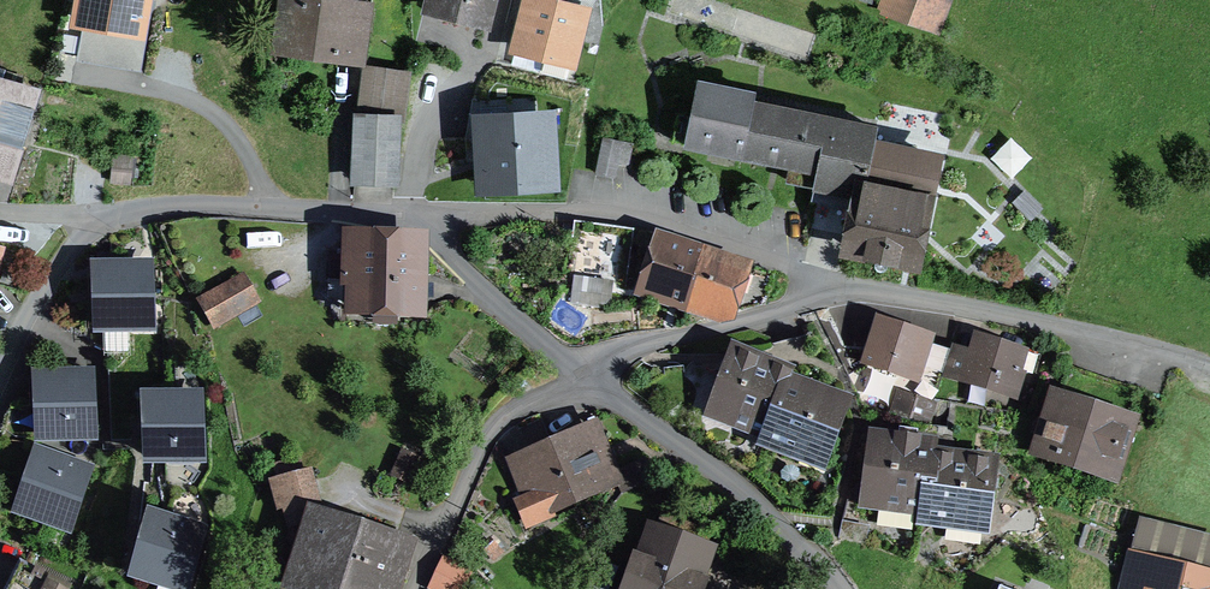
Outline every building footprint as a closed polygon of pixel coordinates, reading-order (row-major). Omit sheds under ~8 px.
[(77,18),(136,29),(142,0),(81,0),(77,18)] [(275,45),(362,57),(370,10),(302,0),(283,0),(275,45)] [(490,0),(431,0),(429,7),(485,21),(490,0)] [(885,9),(933,28),(944,0),(881,0),(880,2),(887,5),(885,9)] [(565,78),(582,14),(529,1),(517,47),(545,54),(540,72),(565,78)] [(394,180),(396,126),(403,126),(409,74),(369,69),(362,119),(356,118),(354,179),(394,180)] [(1,88),(0,90),(0,169),(10,172),(18,145),(12,143),(15,131),(27,135),(31,121),(20,118),(26,95),(1,88)] [(861,196),(850,248),(911,260),(933,157),(872,145),(875,127),(697,92),(687,143),(791,164),(788,180),(839,191),(861,196)] [(573,149),(579,119),(556,115),(550,144),(573,149)] [(419,159),(414,188),(498,203),(510,136),(459,127),(455,146),(450,145),(447,164),(419,159)] [(596,173),(614,177),(622,141),(604,137),(596,173)] [(618,278),(624,233),(581,227),(574,272),(618,278)] [(344,242),(343,280),(356,281),(355,309),(415,311),(417,245),(344,242)] [(659,242),(643,291),(687,305),(694,286),(691,285),(701,256),(659,242)] [(18,287),(26,255),(0,248),(0,282),(18,287)] [(727,310),(741,269),(701,256),(691,285),(694,286),(687,305),(719,316),(721,308),(727,310)] [(150,327),(148,266),(111,268),(113,297),(101,297),(102,329),(150,327)] [(202,301),(215,324),(254,301),(241,278),(202,301)] [(612,311),(615,289),(580,284),(577,307),(612,311)] [(880,327),(869,361),(918,378),(926,357),(917,354),(921,341),(880,327)] [(954,353),(947,375),(966,381),(967,378),(1026,397),(1039,357),(1027,353),(1020,357),(978,344),(973,359),(954,353)] [(814,390),(789,380),(792,374),(774,367),(739,354),(729,378),(725,376),(714,406),(731,412),(727,421),(750,429),(748,435),(765,441),(764,443),(765,443),(801,457),(804,448),(825,456),(836,427),(831,425),(841,400),(814,390)] [(1110,474),(1136,393),(1067,370),(1041,452),(1110,474)] [(92,435),(89,375),(53,376),(54,405),(42,406),(43,438),(92,435)] [(899,394),(892,413),(925,424),(931,405),(899,394)] [(201,457),(198,396),(161,398),(163,427),(151,427),(152,459),(201,457)] [(593,428),(553,446),(573,495),(573,497),(615,478),(621,493),(657,476),(644,463),(614,476),(593,428)] [(869,504),(924,512),(926,512),(933,454),(935,446),(907,442),(878,438),(874,464),(869,464),(866,486),(871,486),(869,504)] [(549,505),(573,495),(553,446),(515,463),(529,498),(520,502),(527,520),(551,510),(549,505)] [(68,527),(87,470),(41,454),(31,484),(43,488),(33,516),(68,527)] [(962,458),(933,454),(926,512),(924,512),(923,521),(962,526),(963,517),(985,520),(989,489),(984,488),(988,461),(962,458)] [(278,486),(283,506),(288,505),(292,520),(319,513),(308,476),(278,486)] [(184,588),(201,530),(154,517),(146,547),(157,551),(149,578),(184,588)] [(627,588),(689,588),(709,534),(662,518),(640,579),(631,576),(627,588)] [(329,588),(354,588),(370,538),(315,522),(298,579),(329,588)] [(370,538),(354,588),(387,588),(394,567),(402,570),(412,537),(395,532),(391,544),(370,538)] [(433,587),(438,588),(464,588),(472,571),(446,559),(433,587)] [(1135,561),(1128,588),(1209,588),(1209,580),(1135,561)] [(71,586),(36,569),(25,588),(69,588),(71,586)]
